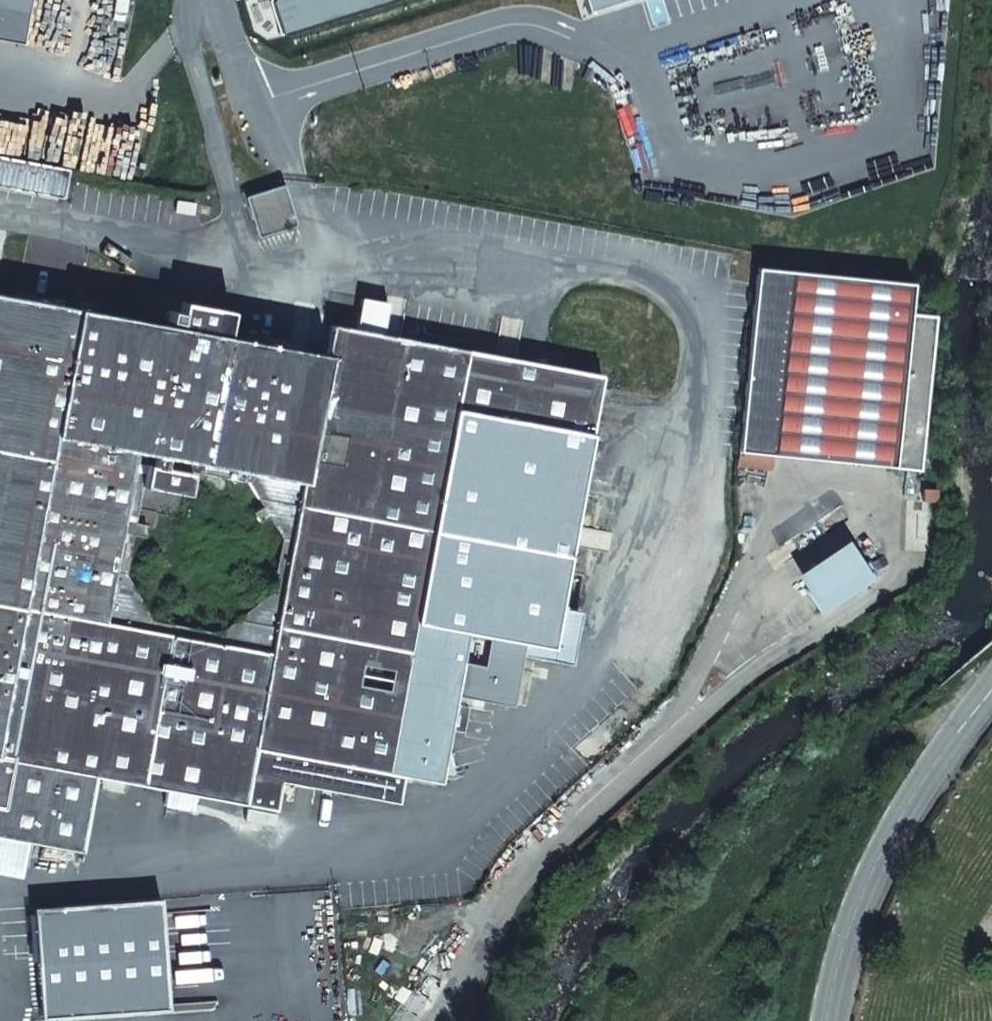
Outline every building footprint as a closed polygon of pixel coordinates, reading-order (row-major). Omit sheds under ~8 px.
[(128,54),(143,49),(128,0),(112,0),(128,54)] [(404,0),(275,0),(273,4),(284,38),(404,0)] [(587,11),(622,0),(583,0),(587,11)] [(15,189),(61,198),(67,170),(0,158),(0,180),(16,183),(15,189)] [(15,189),(16,183),(0,180),(0,187),(15,189)] [(253,201),(261,229),(287,221),(278,193),(253,201)] [(739,453),(919,471),(934,319),(909,316),(912,286),(757,270),(739,453)] [(185,308),(186,304),(180,303),(176,328),(0,295),(0,874),(19,878),(26,843),(79,852),(94,777),(165,790),(162,806),(190,811),(194,795),(275,810),(280,781),(397,802),(402,776),(437,782),(449,722),(454,695),(468,697),(509,705),(519,654),(568,662),(578,611),(556,607),(600,375),(384,335),(390,303),(360,298),(354,330),(331,326),(325,356),(225,337),(230,312),(225,311),(224,316),(185,308)] [(225,311),(186,304),(185,308),(224,316),(225,311)] [(179,518),(184,494),(140,486),(136,509),(155,513),(179,518)] [(846,541),(795,576),(823,615),(873,579),(846,541)] [(454,695),(449,722),(463,725),(468,697),(454,695)]
